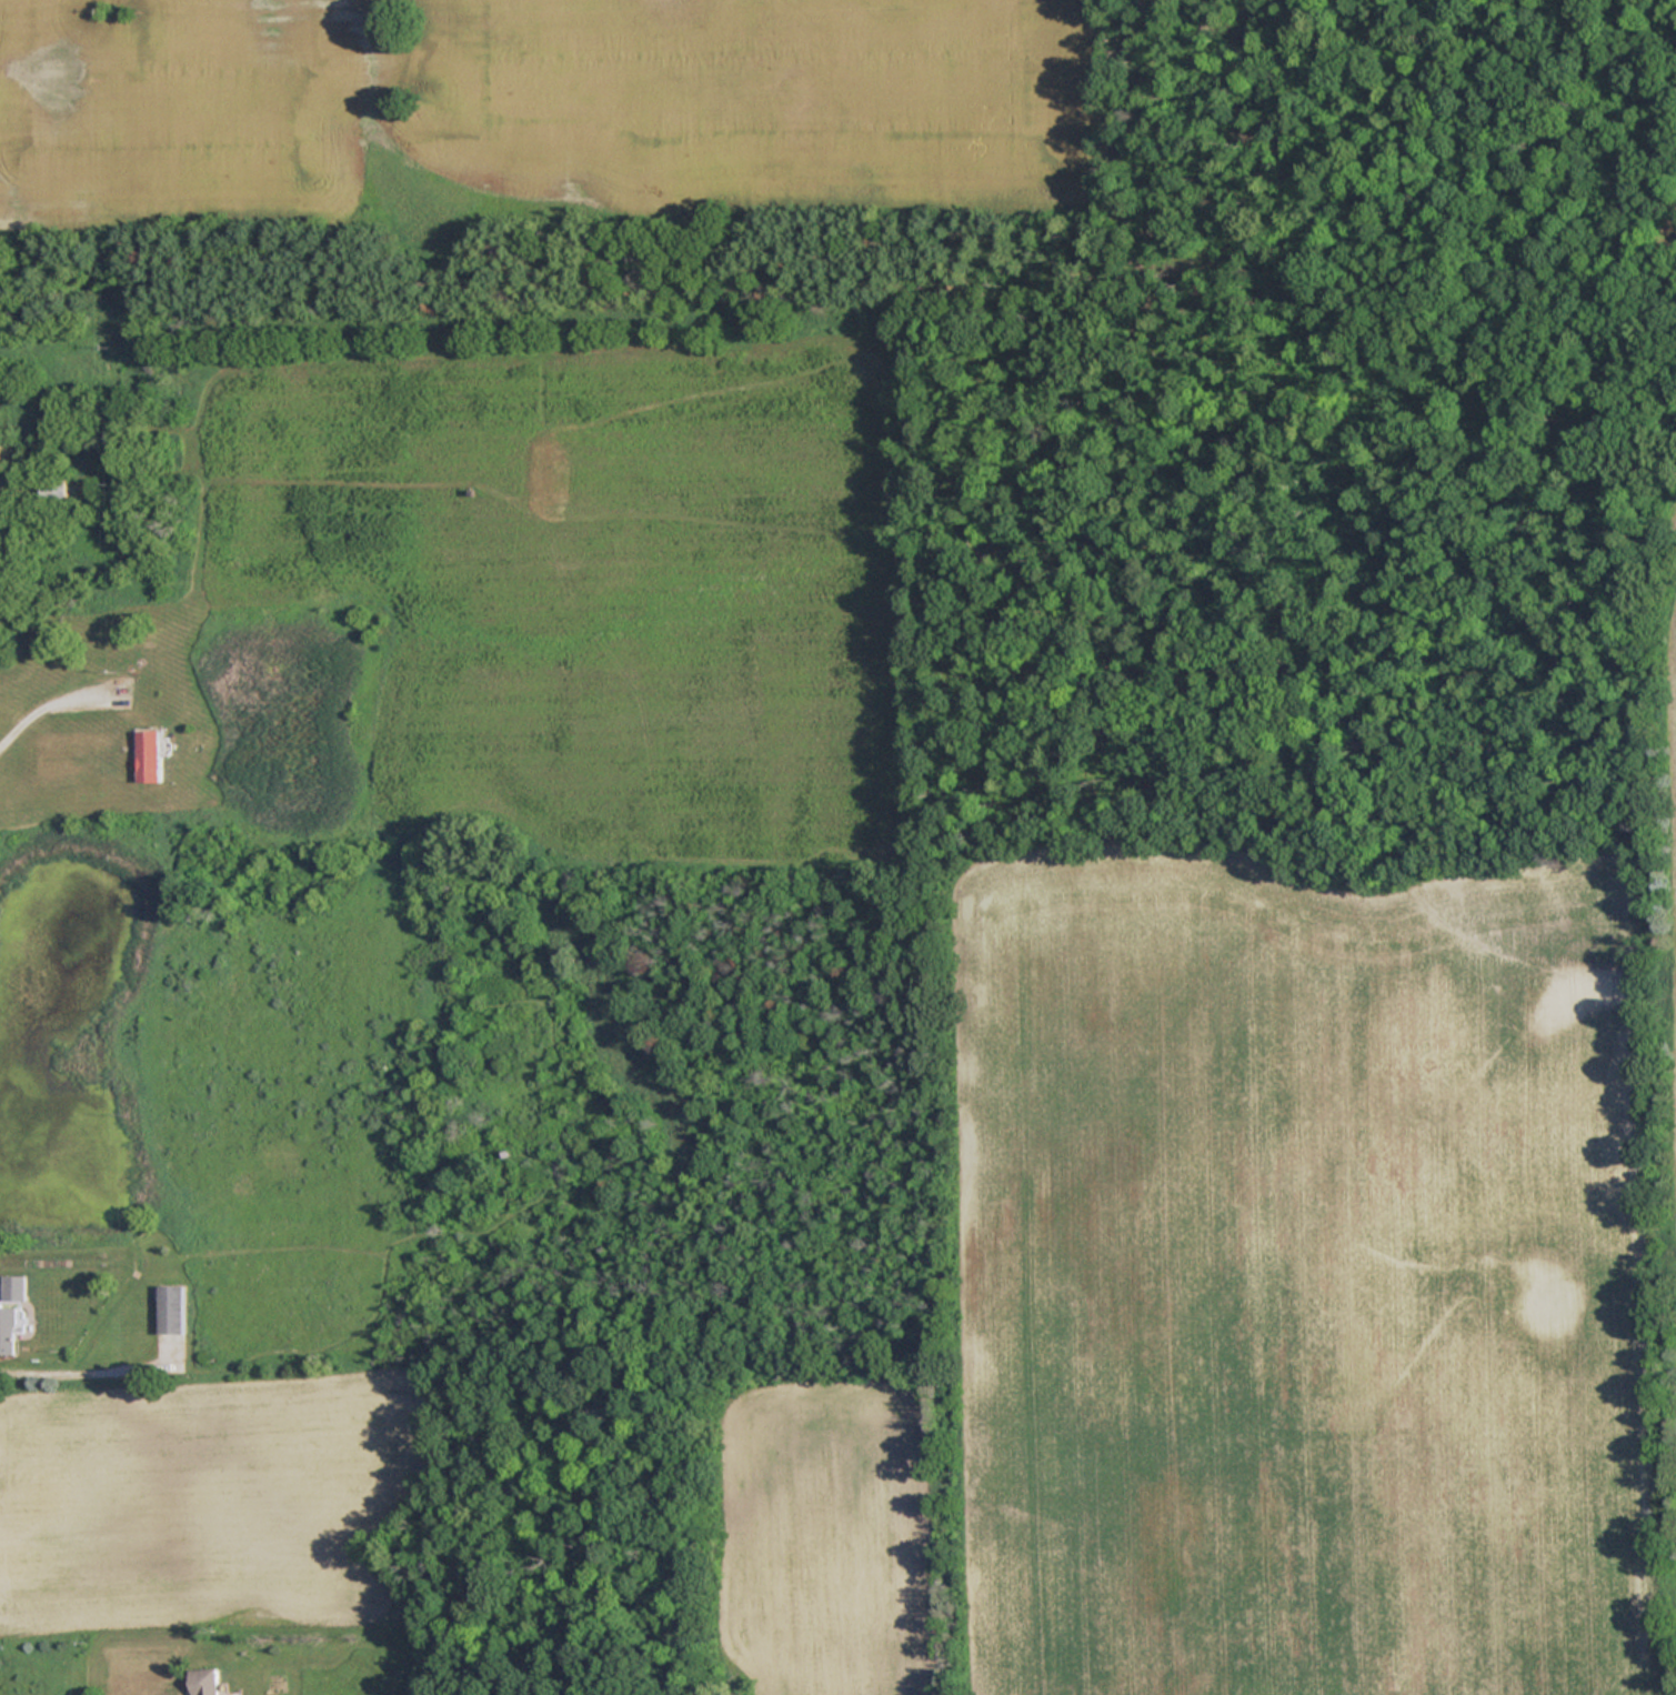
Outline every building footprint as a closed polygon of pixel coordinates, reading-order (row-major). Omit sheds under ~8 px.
[(40,480),(40,500),(67,500),(67,480),(40,480)] [(135,729),(135,781),(158,781),(158,729),(135,729)] [(157,1286),(157,1334),(182,1334),(182,1286),(157,1286)] [(13,1355),(14,1307),(0,1307),(0,1355),(13,1355)] [(215,1669),(187,1670),(188,1694),(216,1694),(215,1669)]
